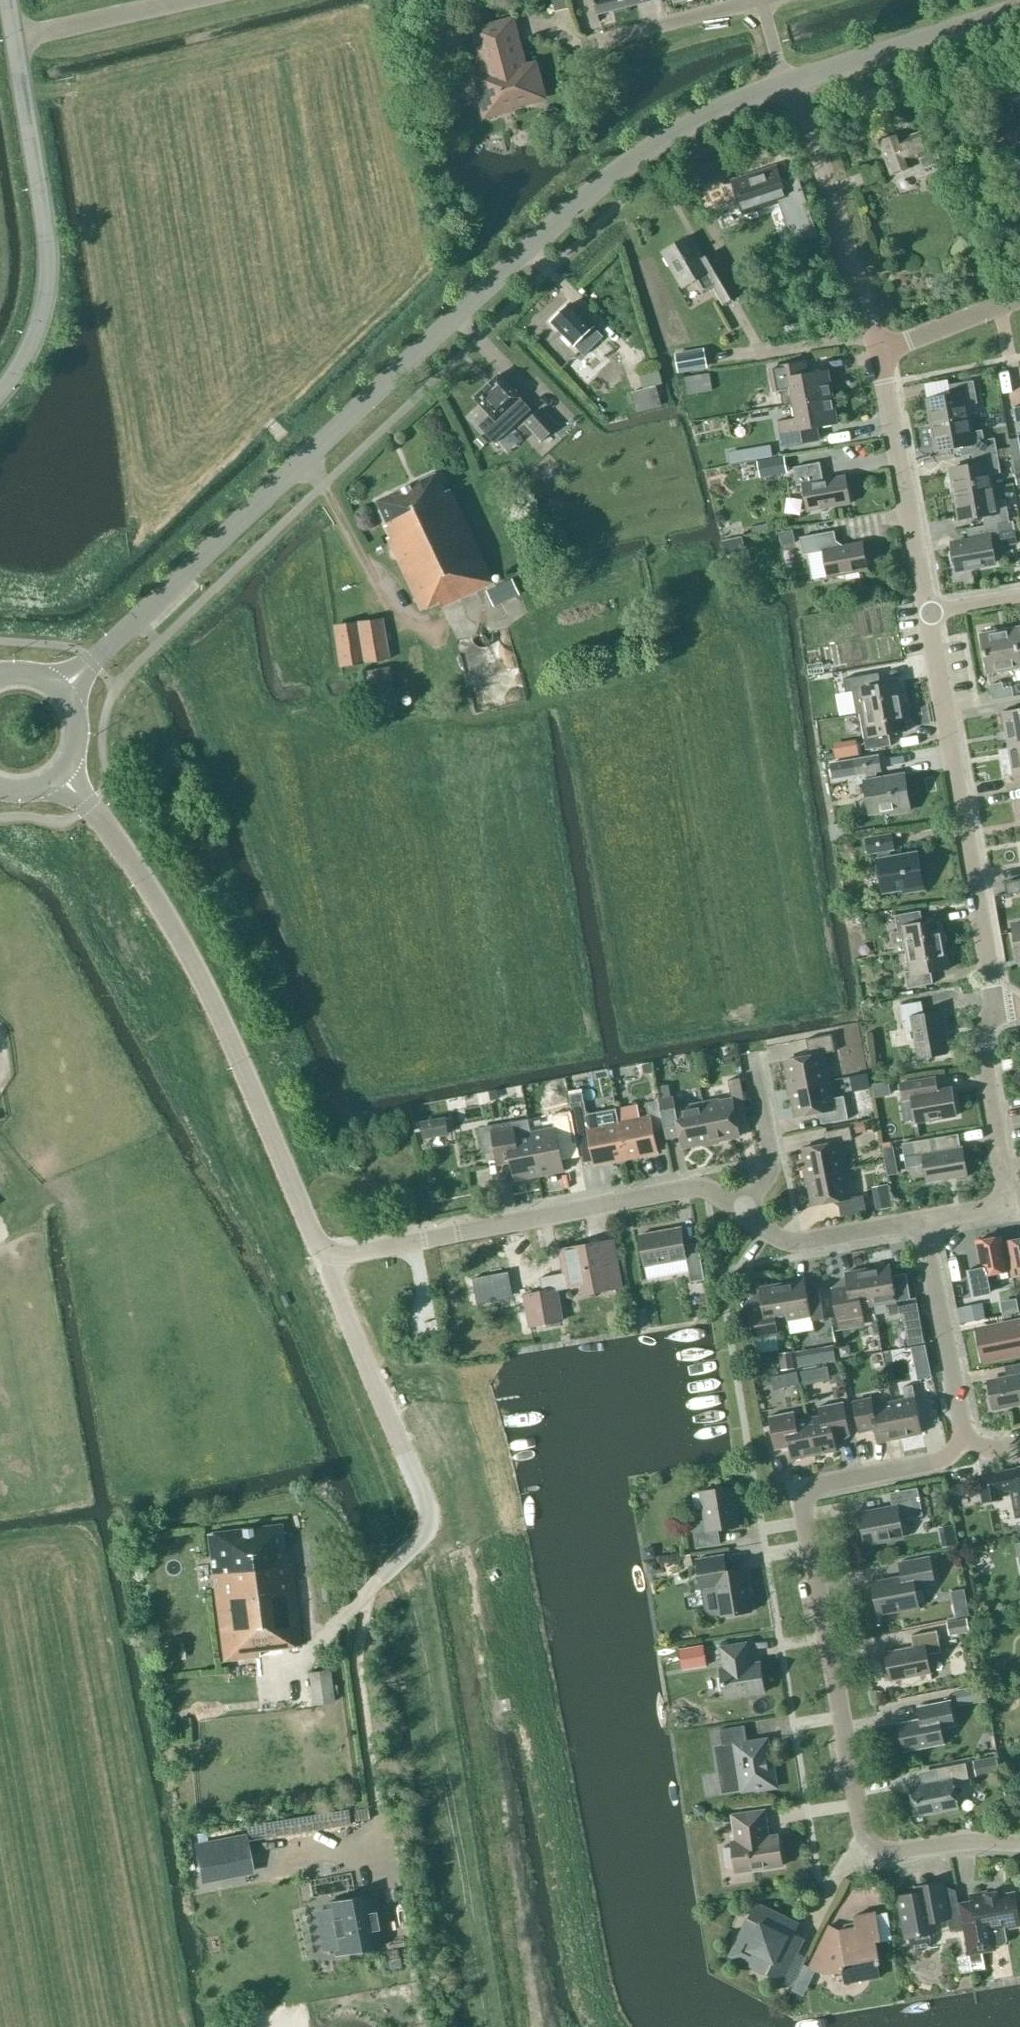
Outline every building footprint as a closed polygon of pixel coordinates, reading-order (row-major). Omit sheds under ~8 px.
[(598,14),(647,1),(647,0),(594,0),(598,14)] [(484,91),(489,111),(542,97),(538,76),(525,79),(512,21),(475,31),(490,89),(484,91)] [(903,140),(901,134),(881,141),(892,173),(912,166),(910,160),(919,157),(923,170),(924,170),(943,164),(938,151),(937,151),(933,138),(922,142),(919,134),(903,140)] [(1007,146),(1012,162),(1019,160),(1019,142),(1007,146)] [(777,169),(734,183),(735,187),(736,191),(738,196),(740,202),(744,212),(782,199),(797,242),(817,235),(797,174),(780,180),(777,169)] [(714,253),(702,259),(690,237),(664,253),(683,287),(695,280),(703,295),(715,288),(725,305),(739,297),(714,253)] [(574,345),(584,355),(603,337),(593,326),(594,326),(572,303),(552,322),(574,345)] [(695,349),(674,353),(678,373),(707,368),(704,348),(695,349)] [(791,389),(794,404),(832,397),(827,372),(807,375),(805,363),(771,369),(775,392),(791,389)] [(709,373),(684,377),(687,390),(687,394),(712,390),(709,373)] [(533,411),(499,375),(474,398),(491,416),(480,427),(496,445),(533,411)] [(951,396),(927,400),(932,425),(969,419),(967,405),(978,403),(974,381),(949,385),(951,396)] [(633,393),(638,412),(661,406),(656,387),(633,393)] [(817,426),(836,423),(832,397),(794,404),(797,419),(780,422),(784,445),(819,439),(817,426)] [(544,410),(527,425),(542,441),(558,426),(544,410)] [(982,430),(972,432),(969,419),(932,425),(936,451),(960,446),(962,457),(972,455),(986,452),(997,450),(995,438),(984,440),(982,430)] [(481,436),(473,443),(479,450),(487,443),(481,436)] [(730,464),(773,457),(770,445),(728,452),(730,464)] [(1006,449),(997,450),(998,459),(1011,456),(1010,448),(1006,449)] [(990,475),(1001,473),(998,459),(997,450),(986,452),(972,455),(974,465),(950,469),(955,495),(993,488),(990,475)] [(757,462),(760,478),(787,473),(784,457),(757,462)] [(803,485),(808,511),(851,503),(846,476),(823,480),(820,463),(794,468),(797,486),(803,485)] [(439,603),(441,607),(494,583),(450,489),(444,492),(436,474),(418,482),(396,492),(396,493),(378,501),(389,525),(386,526),(391,537),(388,538),(422,611),(439,603)] [(960,520),(983,516),(985,526),(1000,524),(1010,522),(1006,499),(995,501),(993,488),(955,495),(960,520)] [(1000,524),(985,526),(967,529),(969,541),(953,544),(957,569),(994,563),(992,548),(1004,546),(1000,524)] [(759,525),(751,527),(753,534),(761,532),(759,525)] [(792,530),(779,533),(779,534),(782,547),(795,544),(792,530)] [(823,551),(828,577),(868,570),(862,543),(837,547),(834,532),(801,538),(804,555),(823,551)] [(487,591),(494,606),(520,594),(513,579),(487,591)] [(335,627),(342,667),(389,659),(382,619),(335,627)] [(988,673),(1019,668),(1013,628),(981,634),(988,673)] [(365,671),(371,711),(396,707),(390,667),(365,671)] [(856,693),(863,692),(866,712),(904,706),(900,681),(880,684),(879,673),(854,677),(856,693)] [(990,685),(993,700),(1014,697),(1012,686),(1004,688),(1003,682),(990,685)] [(890,735),(909,731),(904,706),(866,712),(860,714),(866,750),(892,746),(890,735)] [(1008,745),(1019,743),(1019,710),(1003,713),(1008,745)] [(857,739),(847,741),(850,755),(860,754),(857,739)] [(1008,745),(1014,777),(1019,776),(1019,743),(1008,745)] [(891,810),(891,814),(910,810),(904,775),(877,779),(876,771),(880,770),(878,755),(853,759),(856,774),(864,772),(865,781),(864,781),(869,813),(891,810)] [(849,760),(838,762),(841,776),(851,775),(851,774),(849,760)] [(904,888),(905,892),(923,889),(917,853),(891,858),(889,850),(893,849),(891,835),(867,839),(869,853),(877,852),(879,860),(878,860),(883,892),(904,888)] [(853,841),(845,843),(846,851),(852,850),(854,846),(853,841)] [(1006,895),(1019,893),(1019,881),(1005,883),(1006,895)] [(921,911),(895,915),(898,931),(894,932),(897,953),(908,951),(946,944),(942,919),(923,922),(921,911)] [(1019,962),(1019,923),(1011,925),(1018,963),(1019,962)] [(931,972),(951,969),(946,944),(908,951),(912,971),(905,972),(908,988),(933,984),(931,972)] [(941,1011),(924,1014),(921,1002),(900,1005),(904,1029),(913,1027),(919,1058),(947,1053),(942,1028),(945,1028),(941,1011)] [(788,1089),(830,1081),(830,1080),(827,1081),(822,1054),(835,1051),(832,1034),(806,1039),(809,1056),(784,1061),(790,1088),(788,1089)] [(697,1056),(700,1071),(711,1068),(708,1054),(697,1056)] [(1003,1060),(1004,1070),(1014,1068),(1012,1059),(1003,1060)] [(912,1099),(916,1122),(957,1115),(957,1114),(953,1115),(949,1089),(953,1089),(953,1088),(938,1090),(936,1077),(900,1083),(903,1100),(912,1099)] [(704,1104),(704,1102),(703,1102),(711,1143),(712,1143),(712,1142),(739,1137),(734,1111),(746,1109),(740,1078),(728,1080),(732,1099),(704,1104)] [(830,1082),(830,1081),(788,1089),(788,1090),(790,1090),(795,1117),(820,1112),(823,1124),(848,1119),(844,1096),(831,1099),(828,1082),(830,1082)] [(659,1099),(659,1100),(663,1124),(664,1124),(667,1139),(681,1136),(683,1147),(710,1142),(711,1144),(711,1143),(703,1102),(702,1102),(703,1105),(676,1110),(673,1097),(659,1099)] [(620,1123),(619,1123),(625,1158),(656,1153),(651,1127),(663,1124),(659,1100),(646,1103),(649,1117),(641,1119),(620,1123)] [(585,1103),(571,1105),(578,1141),(591,1138),(596,1164),(625,1158),(619,1123),(616,1109),(587,1115),(585,1103)] [(566,1114),(560,1114),(562,1126),(562,1127),(571,1126),(570,1124),(569,1113),(566,1114)] [(443,1115),(420,1119),(423,1133),(445,1129),(443,1115)] [(515,1180),(540,1175),(532,1133),(529,1119),(491,1126),(499,1166),(512,1163),(515,1180)] [(864,1122),(854,1123),(856,1133),(866,1131),(864,1122)] [(805,1177),(805,1178),(847,1169),(845,1169),(839,1142),(852,1140),(850,1127),(824,1132),(827,1144),(802,1149),(807,1177),(805,1177)] [(556,1129),(532,1133),(540,1175),(564,1171),(556,1129)] [(961,1147),(958,1134),(913,1142),(903,1144),(907,1169),(925,1166),(927,1182),(967,1175),(963,1147),(961,1147)] [(887,1147),(882,1148),(885,1162),(895,1160),(892,1146),(887,1147)] [(845,1171),(847,1170),(847,1169),(805,1178),(807,1178),(813,1205),(838,1201),(841,1217),(866,1212),(863,1195),(850,1198),(845,1171)] [(890,1199),(874,1202),(876,1210),(892,1207),(890,1199)] [(686,1259),(691,1282),(705,1280),(698,1243),(684,1245),(681,1228),(639,1235),(645,1266),(686,1259)] [(972,1297),(992,1293),(988,1275),(1009,1271),(1002,1236),(976,1241),(981,1267),(967,1270),(972,1297)] [(1006,1241),(1013,1276),(1019,1275),(1019,1239),(1006,1241)] [(599,1243),(561,1249),(568,1287),(605,1280),(607,1290),(621,1287),(616,1261),(602,1264),(599,1243)] [(890,1265),(868,1269),(874,1305),(886,1303),(888,1315),(899,1313),(897,1301),(911,1299),(906,1273),(892,1276),(890,1265)] [(507,1269),(473,1275),(475,1288),(510,1282),(507,1269)] [(847,1285),(831,1287),(837,1320),(839,1331),(865,1326),(863,1315),(862,1307),(874,1305),(868,1269),(845,1273),(847,1285)] [(805,1280),(782,1284),(788,1320),(810,1316),(811,1321),(824,1319),(819,1290),(807,1292),(805,1280)] [(776,1322),(788,1320),(782,1284),(759,1287),(761,1299),(745,1302),(752,1338),(778,1334),(776,1322)] [(562,1320),(556,1289),(525,1295),(530,1326),(562,1320)] [(910,1304),(901,1305),(903,1313),(905,1326),(920,1323),(917,1303),(910,1304)] [(957,1307),(956,1308),(959,1323),(976,1320),(985,1318),(983,1308),(983,1305),(982,1303),(976,1304),(957,1307)] [(1019,1353),(1019,1321),(977,1330),(983,1360),(1019,1353)] [(897,1329),(900,1344),(917,1342),(915,1326),(897,1329)] [(828,1346),(795,1352),(798,1368),(836,1362),(834,1345),(831,1346),(828,1346)] [(919,1345),(904,1349),(907,1362),(923,1359),(919,1345)] [(780,1354),(783,1370),(796,1368),(794,1352),(780,1354)] [(930,1361),(915,1364),(918,1379),(933,1376),(930,1361)] [(993,1408),(1019,1402),(1019,1363),(1005,1366),(1007,1378),(988,1382),(993,1408)] [(810,1369),(800,1372),(803,1385),(813,1383),(810,1369)] [(796,1371),(787,1373),(790,1386),(799,1384),(796,1371)] [(902,1387),(905,1399),(893,1401),(900,1438),(922,1433),(913,1385),(902,1387)] [(875,1430),(877,1442),(900,1438),(893,1401),(873,1405),(872,1398),(853,1402),(859,1433),(875,1430)] [(818,1407),(820,1416),(808,1419),(814,1455),(837,1450),(834,1438),(850,1435),(843,1402),(818,1407)] [(792,1459),(814,1455),(808,1419),(794,1421),(792,1411),(769,1416),(776,1450),(789,1447),(792,1459)] [(984,1501),(1001,1498),(999,1490),(1012,1488),(1016,1507),(1019,1510),(1019,1470),(979,1477),(984,1501)] [(944,1481),(933,1483),(934,1491),(941,1495),(947,1494),(944,1481)] [(951,1497),(964,1495),(962,1484),(950,1487),(951,1497)] [(718,1529),(738,1526),(731,1487),(701,1492),(706,1520),(692,1522),(696,1548),(721,1544),(718,1529)] [(923,1515),(917,1488),(890,1493),(893,1508),(859,1514),(865,1543),(903,1536),(900,1520),(923,1515)] [(282,1653),(281,1648),(301,1645),(290,1563),(286,1563),(281,1524),(207,1533),(223,1661),(282,1653)] [(654,1548),(643,1550),(644,1561),(656,1559),(654,1548)] [(714,1616),(718,1616),(721,1615),(721,1616),(752,1611),(745,1568),(727,1571),(724,1555),(696,1560),(704,1607),(706,1611),(709,1613),(711,1615),(714,1616)] [(935,1583),(930,1557),(899,1562),(902,1578),(872,1584),(878,1613),(918,1606),(915,1587),(935,1583)] [(657,1562),(646,1564),(648,1573),(654,1572),(658,1566),(657,1562)] [(945,1588),(950,1611),(960,1609),(956,1586),(945,1588)] [(948,1622),(950,1635),(970,1631),(968,1618),(948,1622)] [(913,1647),(886,1653),(891,1680),(930,1672),(927,1654),(941,1652),(937,1630),(911,1635),(913,1647)] [(725,1698),(765,1692),(760,1662),(748,1664),(747,1658),(750,1658),(747,1643),(721,1647),(724,1668),(720,1668),(725,1698)] [(683,1670),(707,1666),(704,1645),(680,1649),(683,1670)] [(309,1673),(312,1704),(332,1702),(329,1670),(309,1673)] [(919,1707),(921,1719),(899,1723),(904,1751),(944,1743),(941,1728),(954,1725),(949,1701),(919,1707)] [(744,1725),(720,1729),(722,1745),(715,1746),(723,1794),(756,1788),(756,1790),(776,1787),(773,1767),(771,1768),(767,1739),(747,1743),(744,1725)] [(977,1777),(1001,1772),(997,1756),(974,1761),(977,1777)] [(938,1768),(941,1781),(911,1787),(917,1816),(957,1808),(952,1781),(969,1778),(966,1763),(938,1768)] [(933,1766),(912,1767),(913,1778),(933,1777),(933,1766)] [(698,1805),(692,1806),(694,1816),(703,1814),(705,1814),(704,1808),(700,1804),(698,1805)] [(732,1842),(736,1872),(782,1866),(778,1835),(765,1837),(764,1830),(765,1829),(765,1826),(767,1826),(764,1810),(732,1815),(736,1841),(732,1842)] [(205,1832),(196,1834),(198,1842),(207,1840),(207,1839),(205,1832)] [(243,1836),(196,1846),(202,1879),(250,1870),(243,1836)] [(922,1892),(897,1896),(905,1937),(909,1937),(910,1941),(911,1944),(912,1946),(914,1948),(916,1949),(919,1950),(921,1950),(922,1949),(925,1948),(927,1947),(928,1945),(929,1943),(930,1940),(930,1938),(929,1933),(936,1932),(934,1921),(947,1919),(949,1918),(949,1916),(949,1915),(942,1881),(921,1886),(922,1892)] [(374,1891),(323,1901),(334,1956),(384,1947),(374,1891)] [(959,1903),(965,1933),(967,1945),(969,1955),(970,1966),(971,1970),(971,1971),(985,1968),(982,1953),(997,1950),(997,1947),(997,1946),(1005,1945),(1008,1940),(1006,1929),(1019,1926),(1019,1923),(1014,1892),(998,1895),(997,1892),(987,1893),(987,1892),(971,1895),(972,1900),(959,1903)] [(794,1922),(756,1903),(734,1947),(742,1961),(782,1981),(801,1943),(792,1939),(789,1931),(794,1922)] [(880,1977),(878,1965),(880,1964),(876,1941),(881,1941),(876,1912),(853,1916),(855,1927),(839,1930),(829,1925),(809,1967),(815,1970),(825,1974),(847,1970),(861,1980),(880,1977)] [(949,1918),(947,1919),(949,1930),(951,1929),(963,1927),(960,1913),(949,1915),(949,1916),(949,1918)] [(968,1956),(957,1957),(960,1973),(971,1971),(971,1970),(970,1966),(969,1955),(968,1956)] [(809,1967),(804,1964),(792,1989),(804,1994),(815,1970),(809,1967)]
